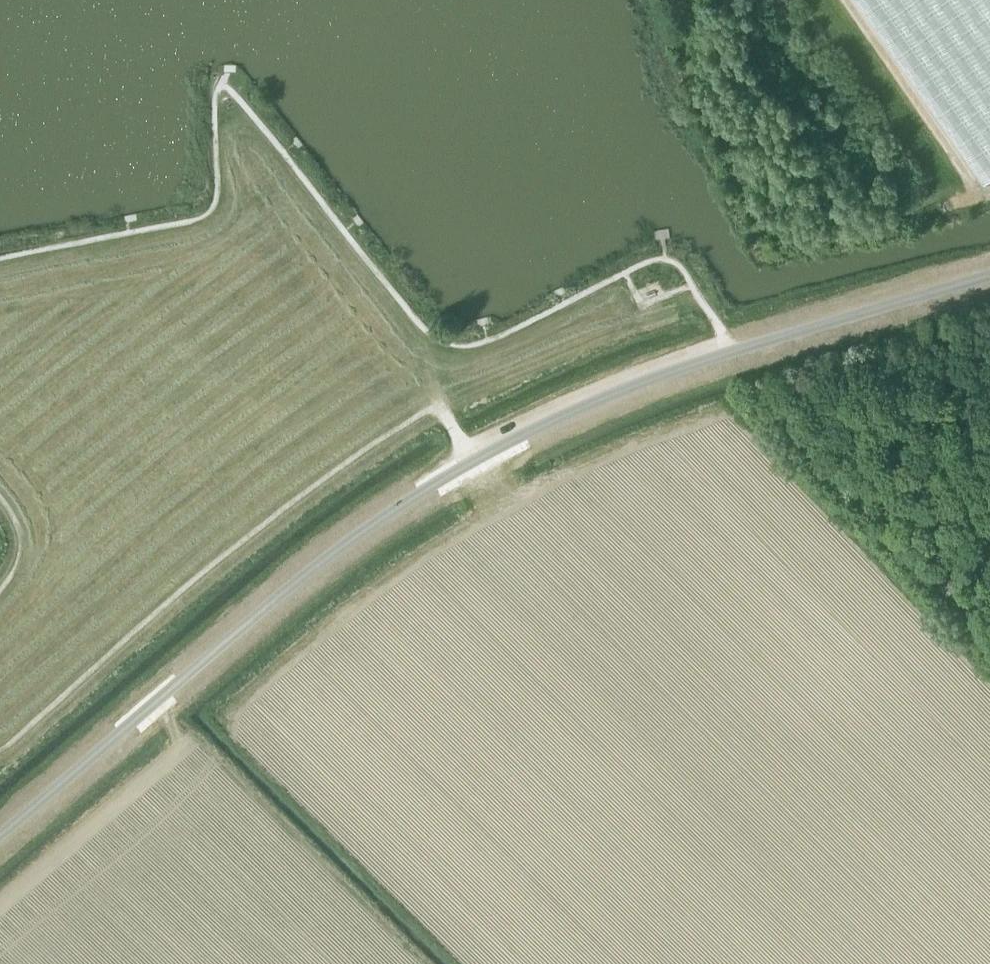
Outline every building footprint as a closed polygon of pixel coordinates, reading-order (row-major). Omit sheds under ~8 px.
[(982,179),(989,174),(989,0),(857,0),(982,179)]
